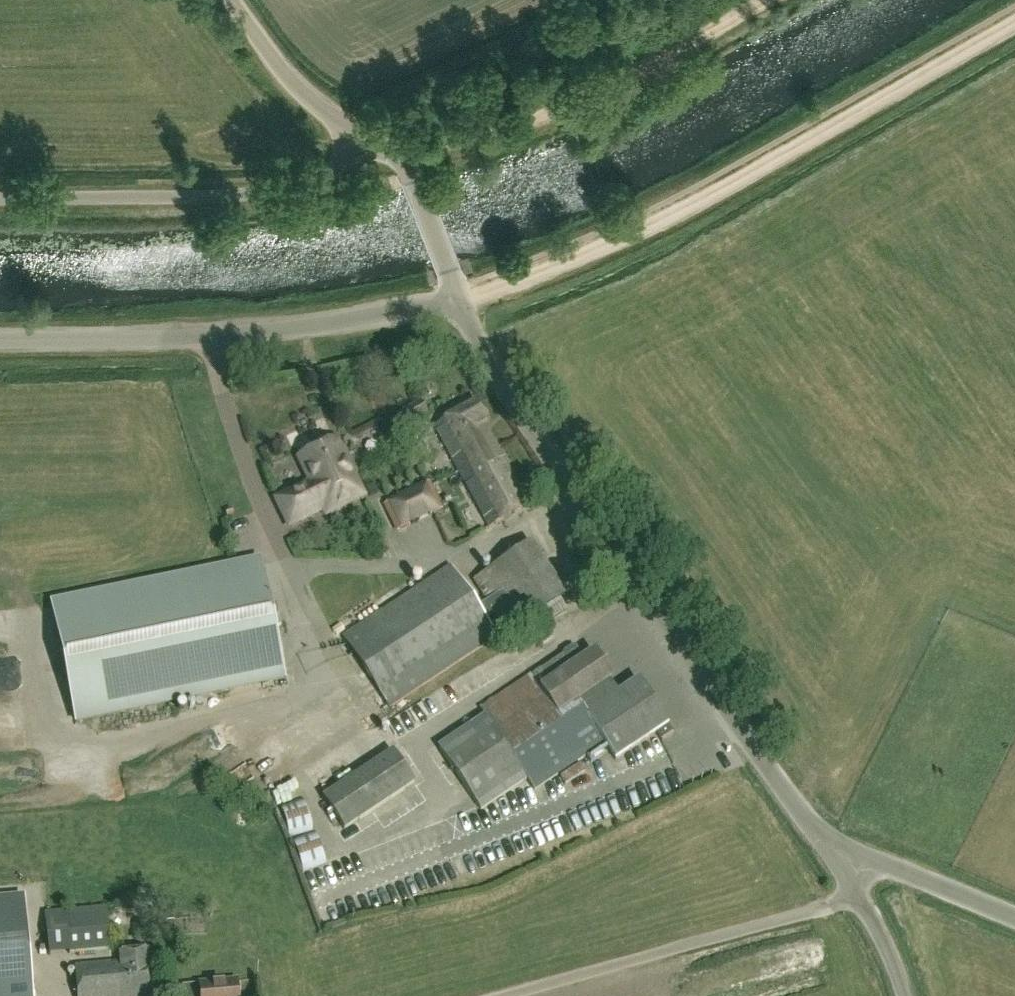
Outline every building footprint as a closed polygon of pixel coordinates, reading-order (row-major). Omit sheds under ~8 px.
[(408,425),(428,415),(421,400),(401,411),(408,425)] [(489,528),(529,506),(484,423),(487,421),(477,403),(434,426),(489,528)] [(352,479),(348,472),(351,471),(336,440),(298,458),(310,483),(276,499),(289,526),(323,510),(326,515),(364,496),(355,478),(352,479)] [(398,531),(441,510),(429,484),(386,505),(398,531)] [(531,542),(473,581),(487,602),(478,608),(487,621),(495,615),(508,635),(530,620),(537,632),(567,612),(560,601),(567,596),(531,542)] [(261,562),(51,605),(74,719),(284,676),(261,562)] [(496,636),(471,598),(451,566),(384,610),(384,609),(341,637),(386,707),(496,636)] [(586,660),(575,645),(480,709),(484,715),(437,747),(443,755),(481,811),(527,779),(534,791),(589,754),(594,761),(609,751),(615,760),(656,733),(661,741),(673,733),(668,725),(641,685),(589,719),(577,701),(610,679),(594,654),(586,660)] [(345,827),(414,781),(392,750),(323,795),(345,827)] [(443,772),(440,782),(455,788),(459,778),(443,772)] [(301,796),(286,803),(294,820),(309,813),(301,796)] [(408,826),(427,812),(419,801),(400,814),(408,826)] [(304,855),(320,847),(313,832),(297,839),(304,855)] [(328,854),(305,863),(316,891),(338,883),(328,854)] [(319,906),(328,922),(350,910),(340,893),(319,906)] [(0,902),(0,995),(32,995),(24,900),(0,902)] [(106,907),(44,912),(47,939),(70,937),(72,954),(110,950),(106,907)] [(148,951),(120,954),(120,962),(75,966),(77,995),(152,995),(148,951)] [(237,981),(199,984),(200,995),(238,995),(237,981)]
